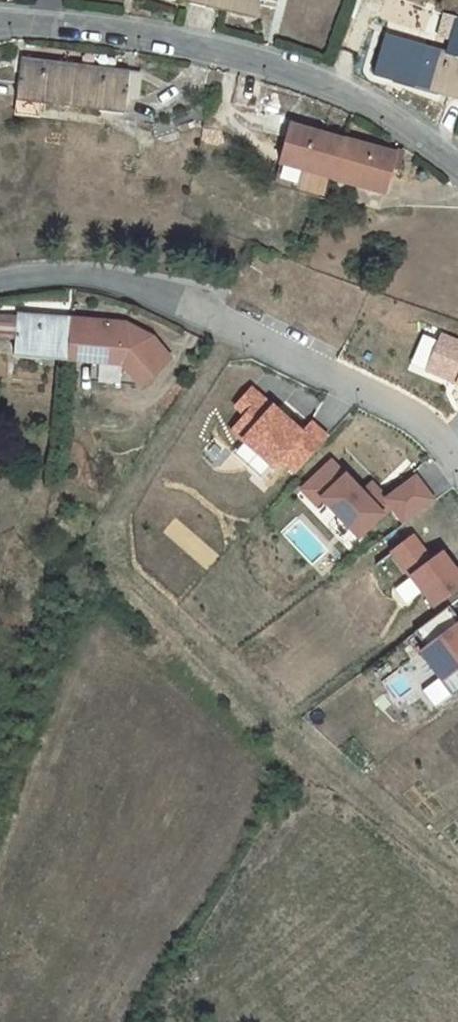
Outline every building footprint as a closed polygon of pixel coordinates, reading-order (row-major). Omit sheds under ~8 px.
[(261,0),(206,0),(205,6),(235,13),(235,10),(258,15),(261,0)] [(425,49),(422,61),(429,63),(432,51),(425,49)] [(432,51),(429,63),(422,61),(415,84),(438,91),(437,93),(457,99),(457,58),(432,51)] [(116,72),(28,62),(26,74),(19,73),(17,98),(40,100),(40,103),(101,111),(101,108),(124,110),(126,97),(137,98),(140,75),(116,72)] [(291,127),(288,139),(294,141),(298,129),(291,127)] [(362,185),(385,192),(391,169),(398,171),(402,159),(298,129),(294,141),(288,139),(281,162),(304,169),(303,172),(361,188),(362,185)] [(16,339),(17,328),(23,328),(24,316),(0,314),(0,338),(16,339)] [(17,328),(16,339),(15,352),(38,353),(38,356),(69,358),(72,320),(24,316),(23,328),(17,328)] [(125,324),(72,320),(69,358),(122,361),(143,386),(157,373),(154,370),(141,353),(152,338),(125,324)] [(169,358),(152,338),(141,353),(154,370),(169,358)] [(423,377),(457,392),(457,347),(442,340),(423,377)] [(250,386),(232,410),(241,416),(221,441),(271,479),(280,467),(297,480),(331,435),(311,420),(305,428),(250,386)] [(358,546),(389,515),(332,457),(301,488),(358,546)] [(382,499),(403,527),(438,501),(417,473),(382,499)] [(445,551),(433,559),(415,534),(390,552),(433,613),(457,595),(457,569),(445,551)] [(419,634),(430,646),(419,656),(444,686),(457,674),(457,616),(451,608),(419,634)]
